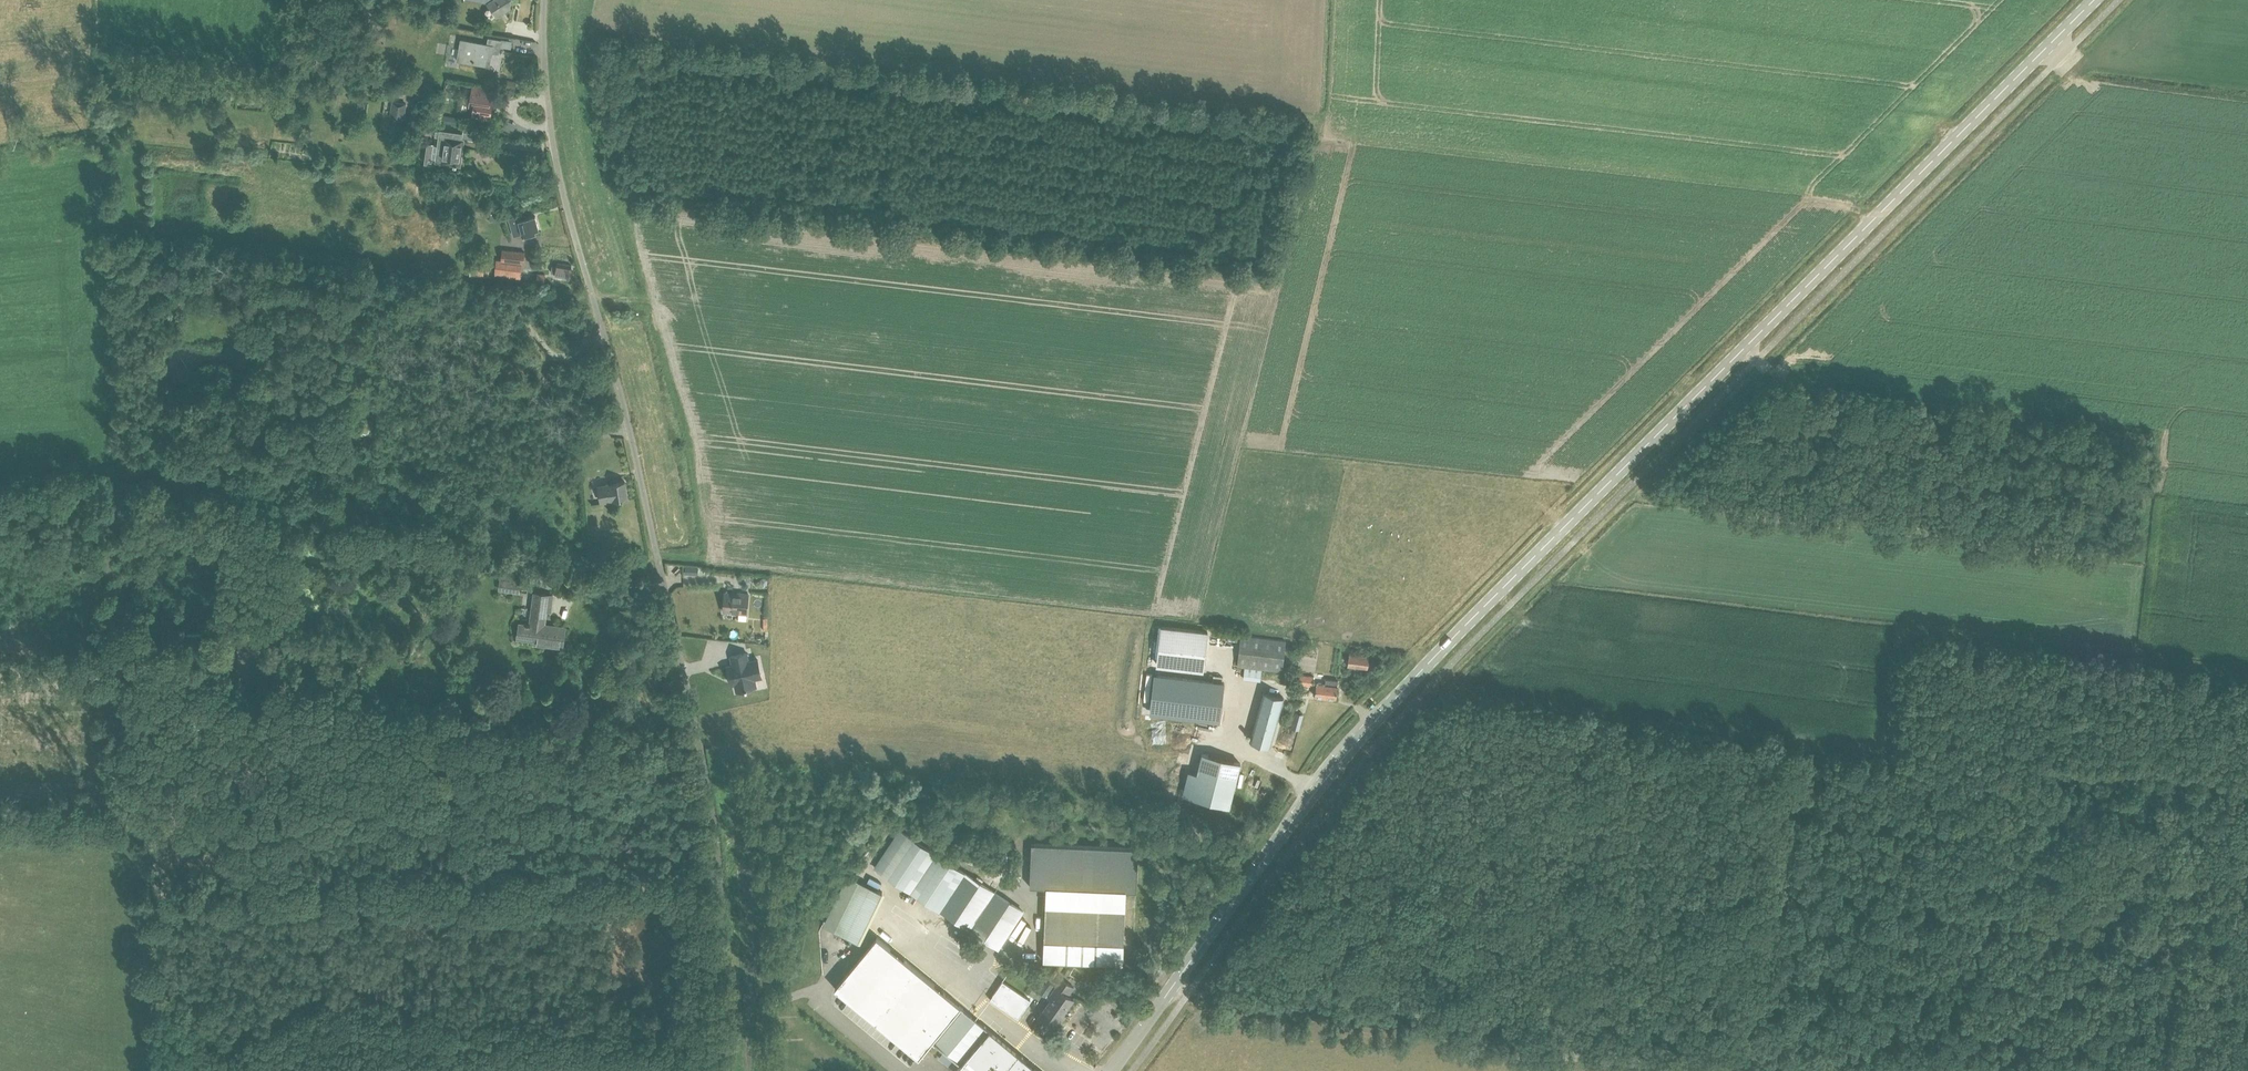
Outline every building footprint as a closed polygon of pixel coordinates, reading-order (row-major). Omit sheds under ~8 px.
[(512,0),(477,0),(488,2),(498,16),(511,6),(512,0)] [(500,49),(502,39),(489,37),(487,44),(461,39),(458,60),(486,65),(487,57),(492,58),(493,49),(500,49)] [(392,76),(388,68),(376,74),(380,82),(392,76)] [(503,80),(502,88),(518,90),(519,82),(503,80)] [(228,82),(227,90),(235,91),(236,83),(228,82)] [(473,86),(470,106),(474,107),(472,117),(490,120),(493,104),(490,104),(492,90),(473,86)] [(390,126),(404,127),(407,104),(394,102),(390,126)] [(444,115),(443,122),(450,123),(451,116),(444,115)] [(441,133),(437,165),(461,168),(464,142),(462,142),(463,137),(441,133)] [(457,206),(457,198),(445,197),(445,205),(457,206)] [(535,216),(519,220),(518,216),(509,219),(514,236),(523,233),(524,236),(532,234),(532,231),(539,229),(535,216)] [(525,253),(503,250),(502,261),(500,261),(498,274),(521,277),(522,264),(524,264),(525,253)] [(490,257),(475,256),(473,272),(488,274),(490,257)] [(573,277),(574,266),(558,263),(558,266),(554,265),(553,271),(557,272),(557,274),(573,277)] [(538,274),(537,282),(545,283),(546,275),(538,274)] [(599,485),(601,501),(628,497),(625,481),(599,485)] [(520,591),(522,581),(502,578),(500,588),(520,591)] [(521,623),(519,637),(534,639),(533,644),(564,647),(567,628),(546,625),(548,612),(553,612),(555,595),(536,593),(532,624),(521,623)] [(749,595),(725,593),(724,611),(738,612),(738,619),(747,620),(747,613),(749,595)] [(1159,662),(1159,666),(1203,672),(1208,632),(1202,631),(1164,627),(1159,662)] [(1262,681),(1263,670),(1283,672),(1287,642),(1242,636),(1238,667),(1245,668),(1244,679),(1262,681)] [(733,665),(727,667),(729,677),(734,676),(737,691),(756,687),(755,679),(763,678),(758,660),(750,661),(749,662),(747,652),(731,656),(733,665)] [(1370,670),(1371,657),(1351,655),(1350,667),(1370,670)] [(256,675),(256,667),(240,667),(240,675),(256,675)] [(1299,684),(1312,685),(1313,676),(1300,674),(1299,684)] [(1152,715),(1221,723),(1225,684),(1156,676),(1152,715)] [(1338,700),(1340,681),(1329,679),(1328,685),(1318,684),(1317,697),(1338,700)] [(1271,747),(1284,699),(1264,694),(1251,742),(1271,747)] [(1291,727),(1299,730),(1304,714),(1296,711),(1291,727)] [(1202,754),(1191,798),(1230,807),(1241,763),(1202,754)] [(901,831),(876,868),(941,911),(999,949),(1002,944),(1009,934),(1012,930),(1024,912),(965,873),(901,831)] [(1031,887),(1127,891),(1138,892),(1140,848),(1033,844),(1031,887)] [(863,942),(884,889),(853,877),(847,891),(852,893),(837,931),(863,942)] [(1127,909),(1047,906),(1046,942),(1125,945),(1127,909)] [(848,973),(836,988),(850,1000),(879,1024),(878,1025),(898,1041),(919,1058),(925,1050),(932,1042),(932,1041),(933,1042),(935,1044),(935,1043),(936,1044),(964,1009),(961,1006),(917,970),(877,937),(877,938),(869,948),(848,973)] [(1055,1028),(1076,1000),(1070,996),(1076,987),(1064,978),(1052,994),(1056,997),(1041,1018),(1055,1028)] [(1018,1018),(1030,1000),(1003,981),(990,999),(1018,1018)] [(1045,981),(1037,991),(1046,997),(1054,987),(1045,981)] [(936,1044),(961,1065),(958,1069),(956,1070),(1039,1070),(964,1009),(936,1044)]
